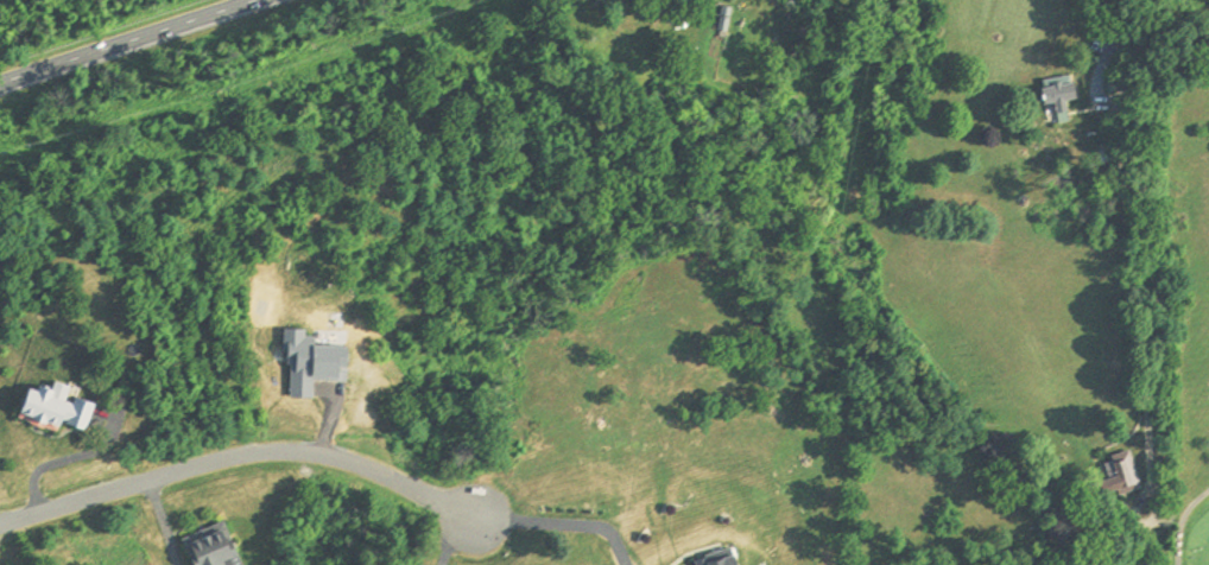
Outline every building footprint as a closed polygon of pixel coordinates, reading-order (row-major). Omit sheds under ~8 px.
[(1065,102),(1073,102),(1073,80),(1041,80),(1041,105),(1056,105),(1056,124),(1065,124),(1065,102)] [(27,385),(16,417),(82,438),(92,406),(27,385)] [(1110,486),(1134,483),(1130,456),(1107,458),(1110,486)] [(222,521),(180,536),(191,564),(216,564),(236,558),(222,521)]
